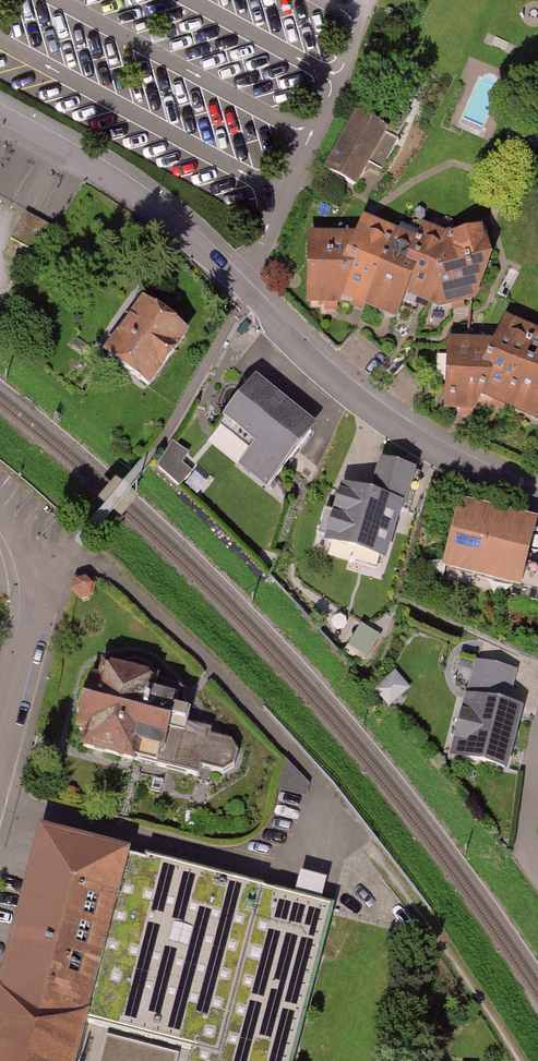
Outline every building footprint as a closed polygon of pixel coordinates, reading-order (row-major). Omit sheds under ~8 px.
[(354,121),(326,174),(357,191),(370,166),(381,172),(396,143),(354,121)] [(352,240),(308,240),(304,255),(300,274),(303,307),(329,309),(333,309),(340,299),(359,306),(387,315),(394,318),(401,296),(422,304),(439,309),(459,306),(469,305),(486,265),(477,230),(417,245),(362,225),(352,240)] [(182,336),(137,303),(96,357),(142,391),(182,336)] [(503,321),(491,344),(447,340),(435,413),(462,417),(473,419),(477,401),(537,422),(537,335),(503,321)] [(316,433),(250,382),(220,421),(252,446),(236,466),(270,492),(316,433)] [(174,441),(161,470),(184,480),(197,451),(174,441)] [(414,476),(379,463),(366,499),(332,487),(322,546),(381,565),(390,532),(400,534),(414,476)] [(532,524),(458,507),(442,575),(515,593),(532,524)] [(121,672),(104,668),(101,682),(92,680),(88,696),(82,694),(79,711),(83,713),(79,729),(87,731),(84,747),(199,777),(201,769),(223,774),(234,767),(237,754),(230,743),(209,737),(212,732),(187,724),(192,701),(184,699),(185,694),(177,686),(150,679),(152,667),(147,662),(133,658),(125,660),(121,672)] [(463,694),(443,755),(497,773),(517,711),(463,694)] [(334,914),(37,837),(0,979),(0,1060),(296,1060),(334,914)] [(322,903),(328,882),(308,876),(302,897),(322,903)]
